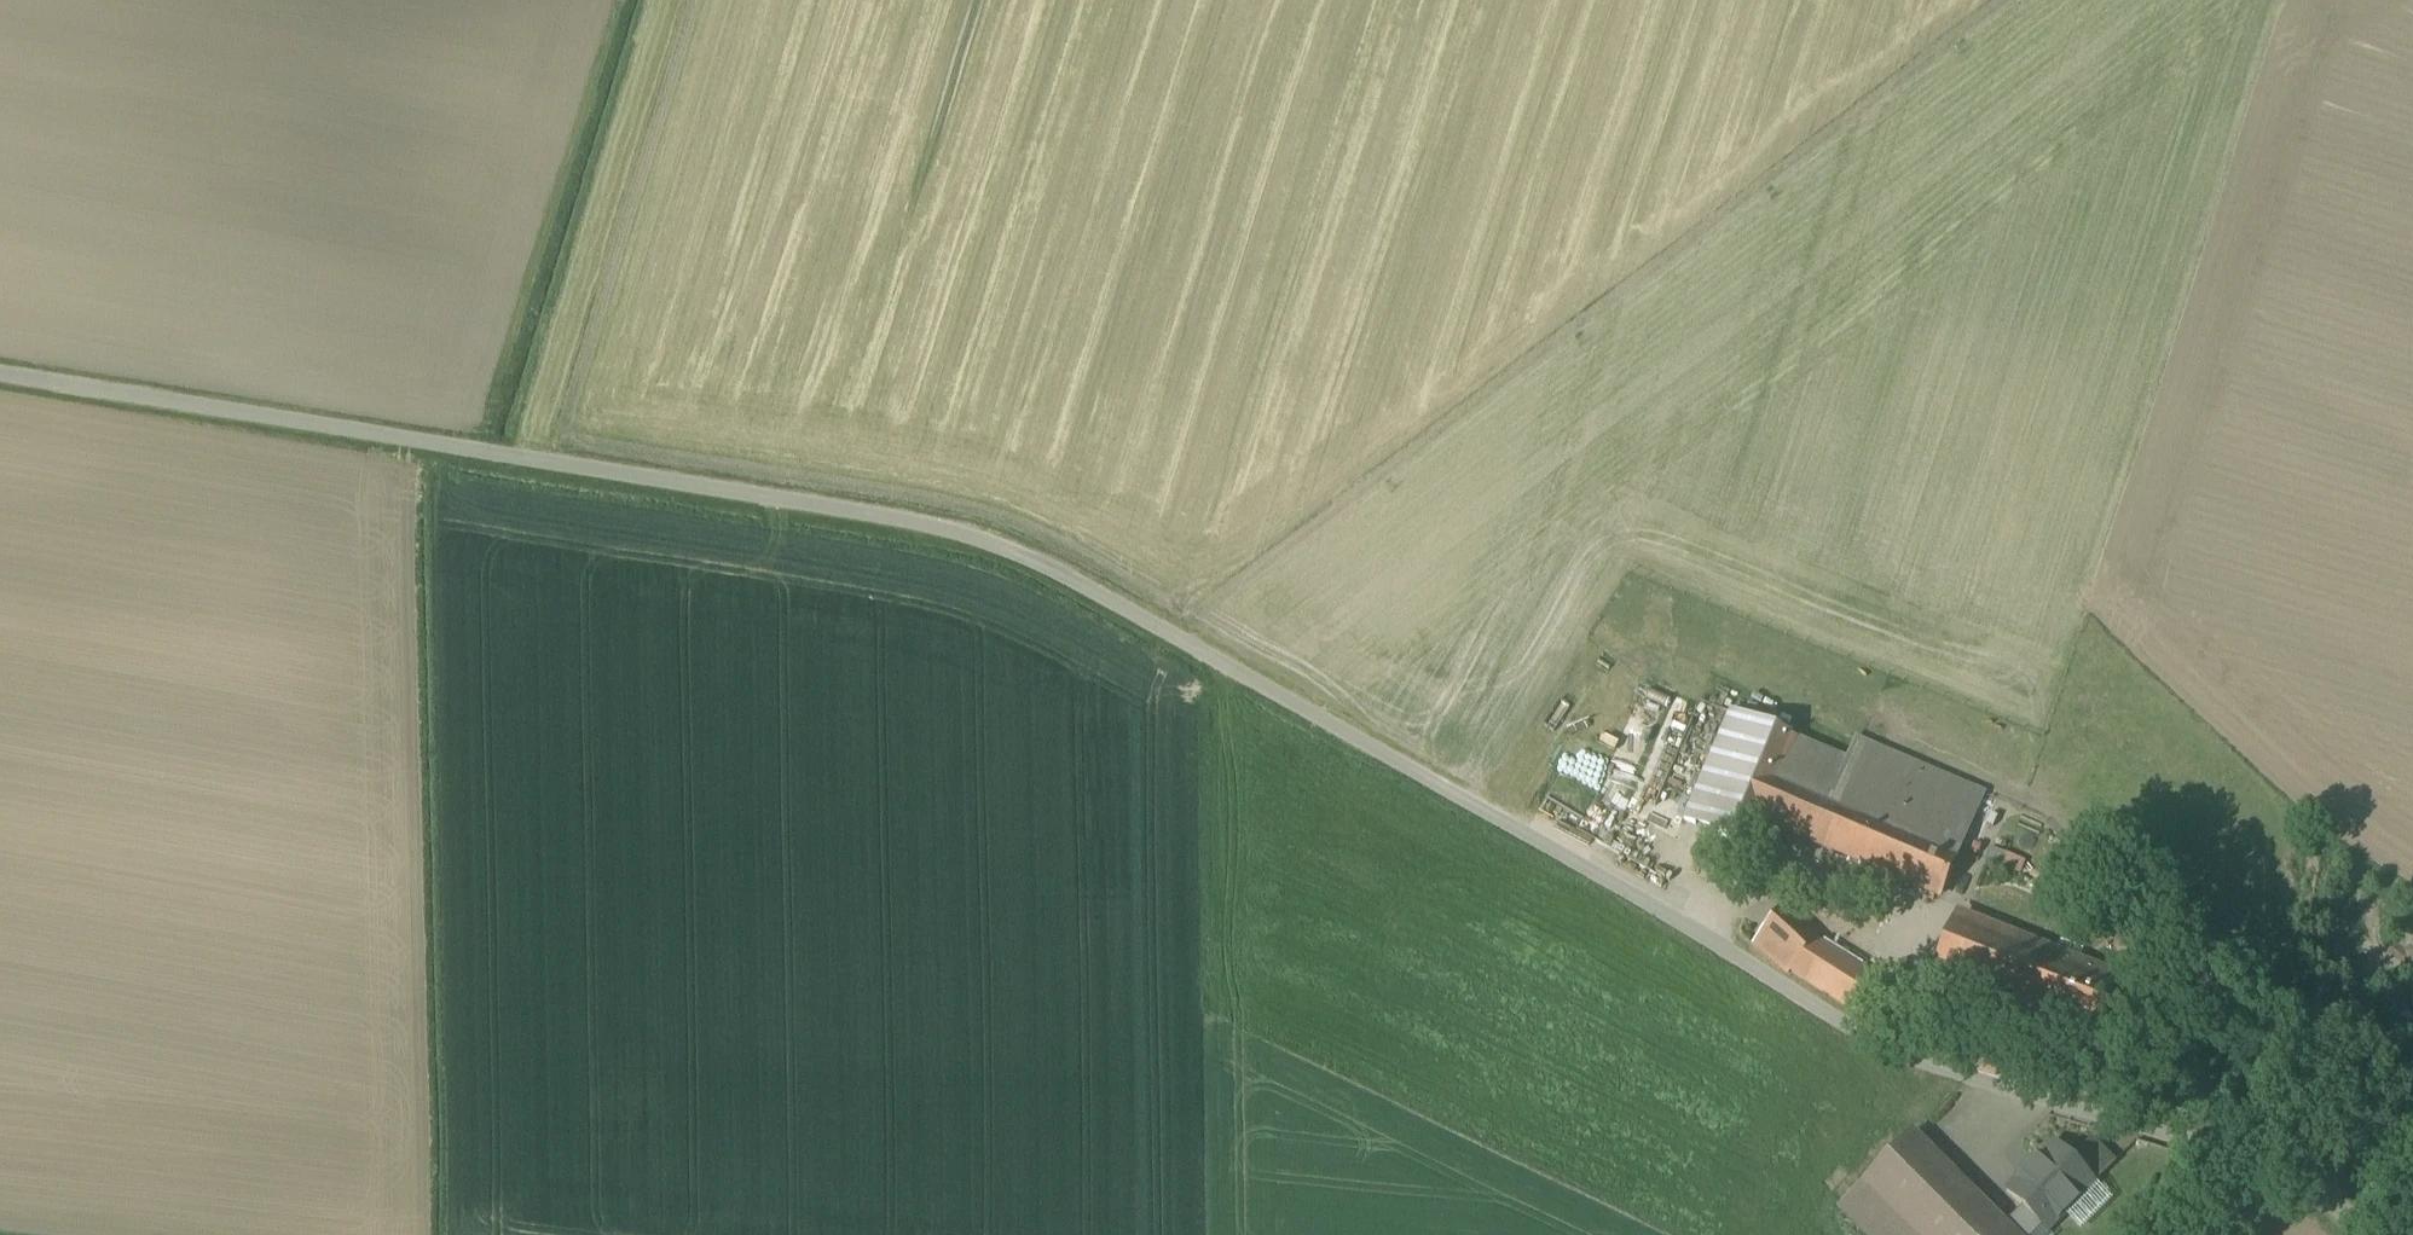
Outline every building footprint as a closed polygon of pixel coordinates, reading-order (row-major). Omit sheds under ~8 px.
[(1845,756),(1726,711),(1679,825),(1740,851),(1751,829),(1940,901),(1983,789),(1854,737),(1845,756)] [(1556,778),(1547,805),(1582,817),(1592,789),(1556,778)] [(1752,942),(1818,995),(1837,971),(1800,942),(1816,923),(1786,899),(1752,942)] [(2119,986),(1951,924),(1926,984),(2096,1051),(2119,986)] [(1824,930),(1817,940),(1858,968),(1865,958),(1824,930)] [(1838,1210),(1862,1234),(2017,1234),(1915,1132),(1838,1210)] [(1999,1194),(2037,1234),(2052,1234),(2098,1189),(2051,1142),(1999,1194)]
